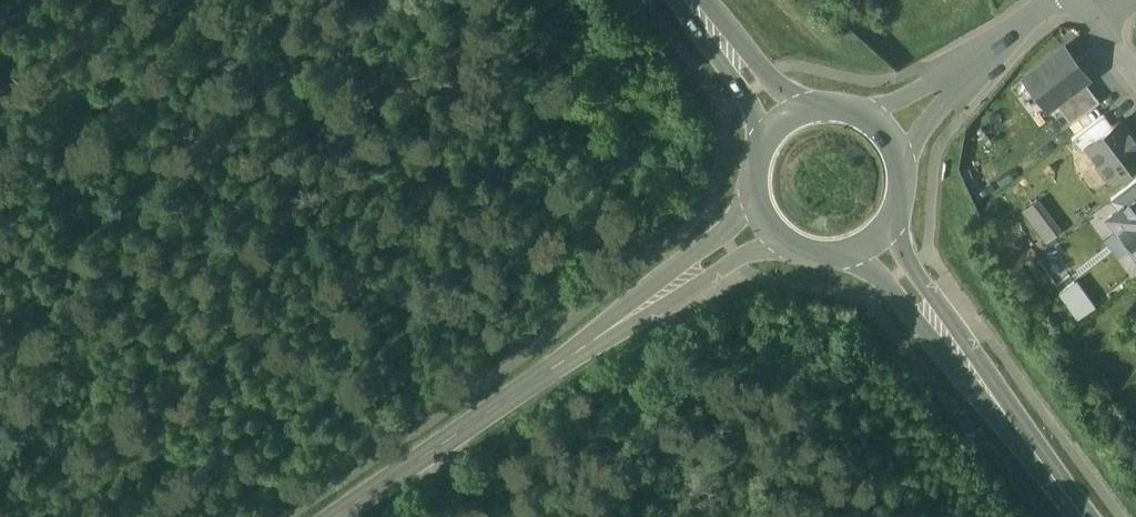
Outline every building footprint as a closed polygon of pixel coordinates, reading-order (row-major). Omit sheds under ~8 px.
[(1086,78),(1064,48),(1025,77),(1047,107),(1054,102),(1083,80),(1086,78)] [(1083,80),(1054,102),(1071,123),(1099,102),(1083,80)] [(1104,114),(1072,139),(1081,151),(1088,145),(1113,126),(1104,114)] [(1119,121),(1113,126),(1088,145),(1102,164),(1102,169),(1106,175),(1112,177),(1114,180),(1135,163),(1135,143),(1119,121)] [(1119,210),(1135,198),(1135,180),(1111,200),(1119,210)] [(1040,196),(1022,207),(1044,241),(1062,229),(1040,196)] [(1119,210),(1109,218),(1135,254),(1135,198),(1119,210)]
